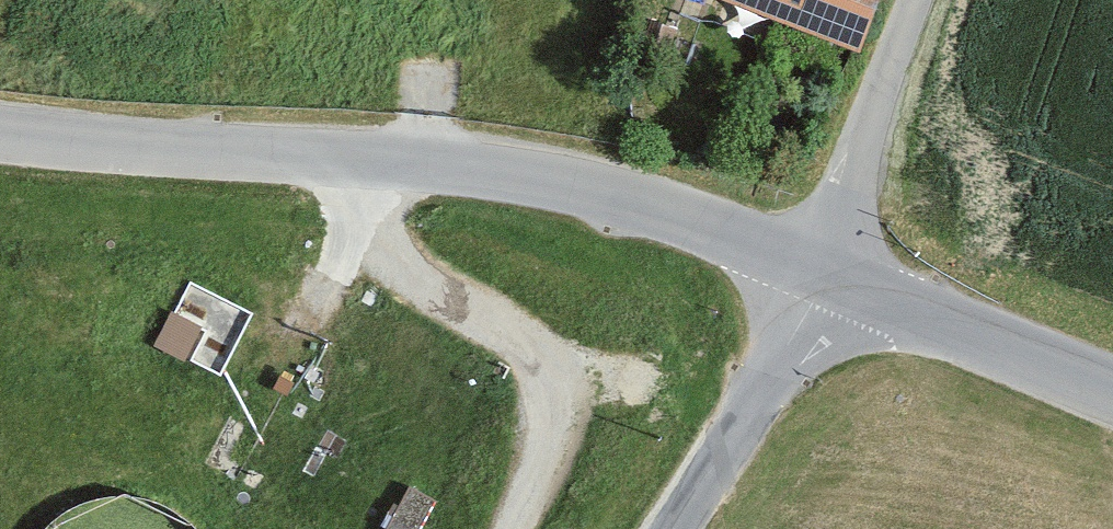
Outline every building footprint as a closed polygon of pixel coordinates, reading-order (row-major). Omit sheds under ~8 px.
[(858,48),(875,0),(717,0),(858,48)] [(218,365),(251,299),(189,268),(156,334),(218,365)] [(190,520),(159,502),(124,496),(89,502),(59,518),(48,528),(198,528),(190,520)]
